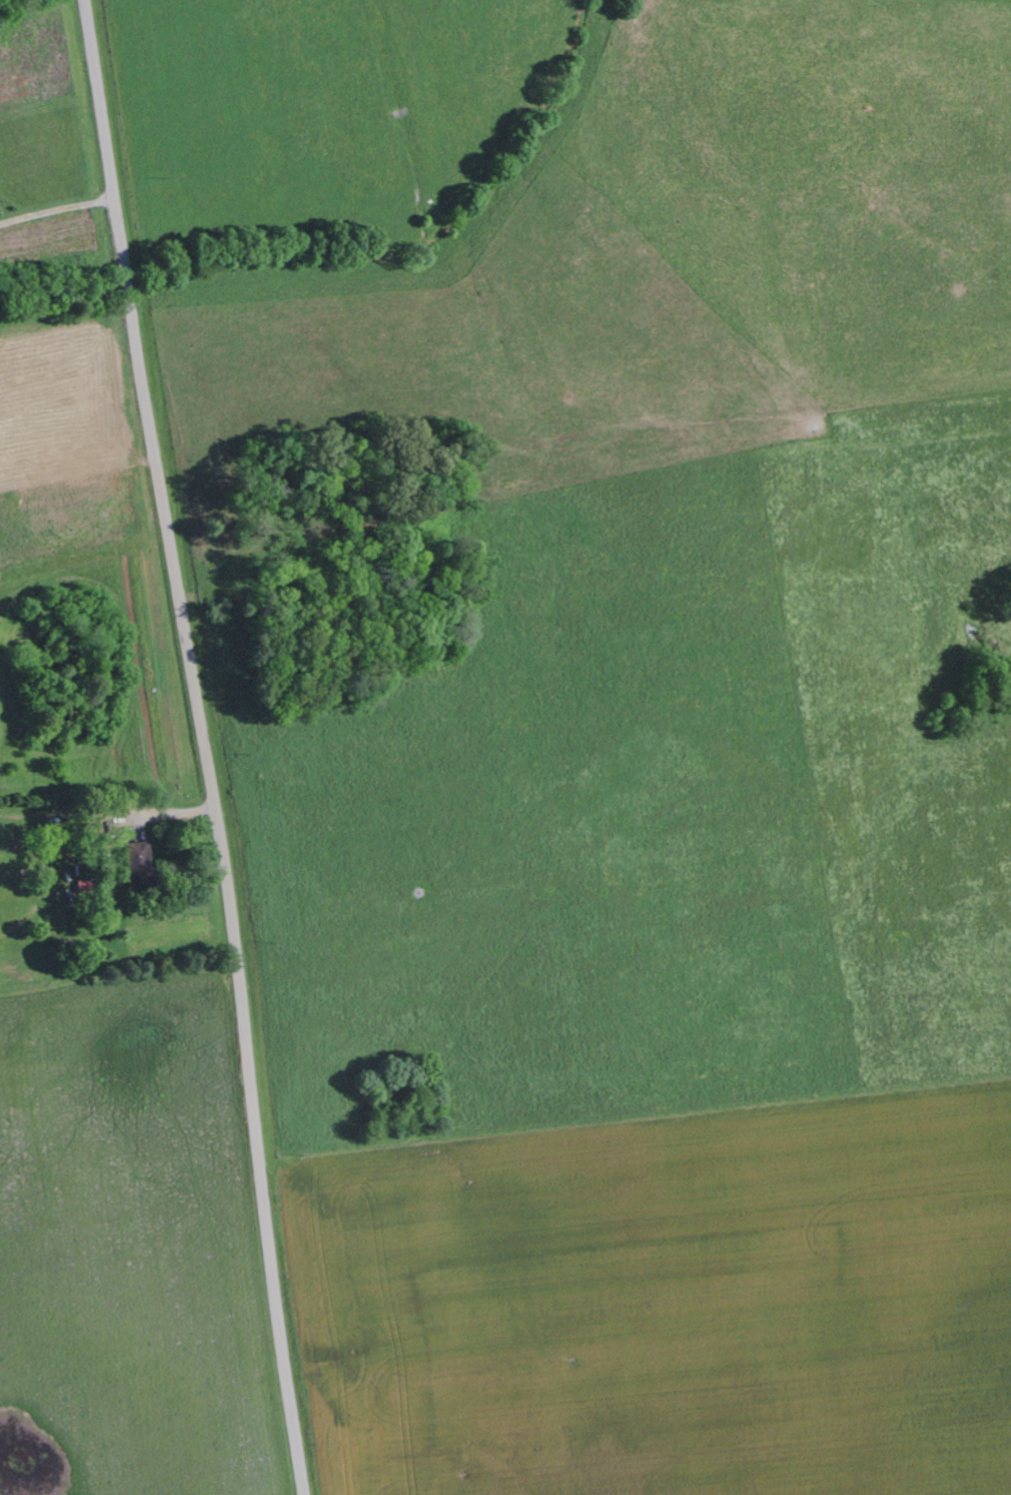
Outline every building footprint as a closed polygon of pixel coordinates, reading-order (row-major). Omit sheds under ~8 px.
[(148,887),(146,842),(124,843),(126,887),(148,887)]
